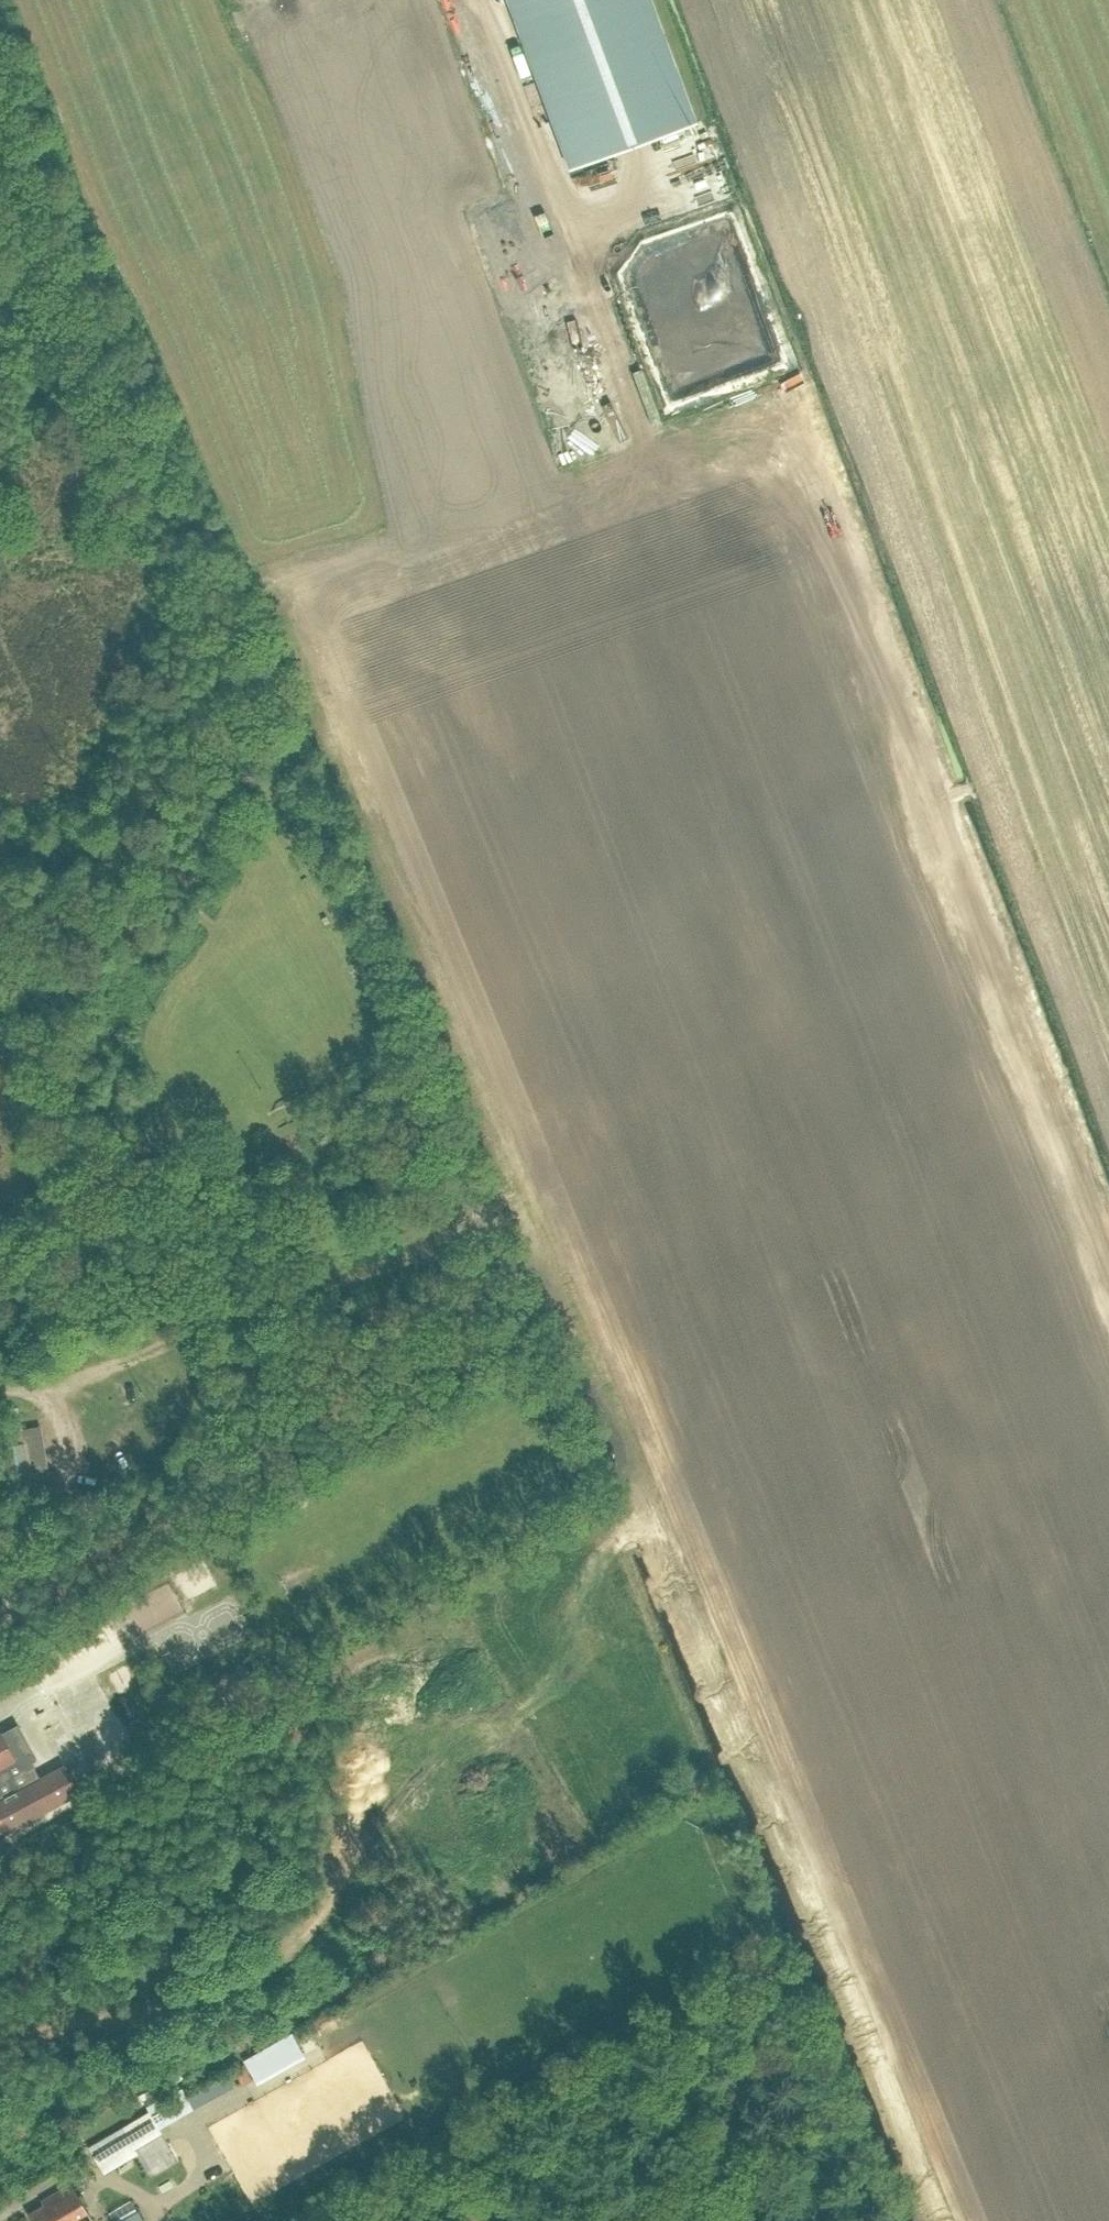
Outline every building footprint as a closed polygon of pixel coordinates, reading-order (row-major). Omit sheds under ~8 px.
[(570,170),(696,124),(650,0),(507,0),(570,170)] [(24,1442),(21,1429),(0,1432),(0,1445),(24,1442)] [(24,1442),(0,1445),(0,1484),(1,1489),(30,1485),(24,1442)] [(6,1829),(7,1832),(79,1793),(65,1766),(42,1779),(33,1763),(38,1761),(19,1725),(2,1734),(1,1733),(0,1734),(0,1832),(6,1829)] [(156,2114),(171,2139),(185,2131),(170,2105),(156,2114)] [(96,2150),(106,2166),(162,2133),(152,2117),(96,2150)] [(70,2183),(45,2198),(48,2203),(30,2214),(34,2220),(93,2220),(70,2183)]
